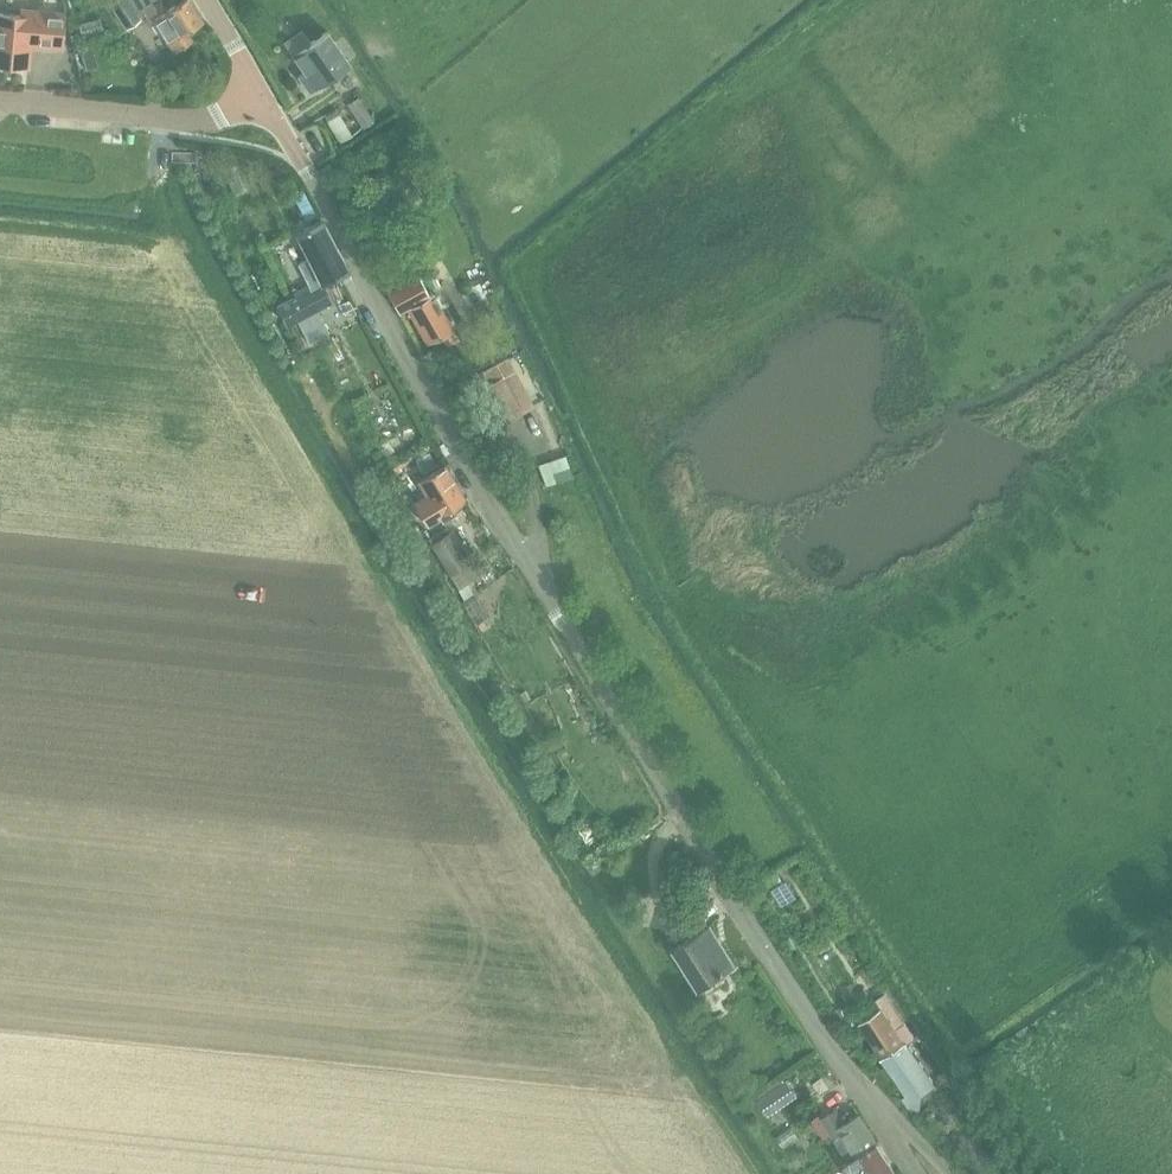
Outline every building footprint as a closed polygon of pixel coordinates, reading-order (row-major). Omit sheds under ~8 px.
[(140,19),(138,16),(128,0),(116,0),(112,2),(128,27),(140,19)] [(138,16),(145,12),(151,22),(154,20),(175,53),(194,41),(187,31),(203,21),(204,21),(190,0),(183,0),(168,9),(162,0),(163,0),(128,0),(138,16)] [(42,39),(41,46),(61,47),(64,13),(21,9),(20,15),(0,14),(0,64),(29,67),(31,38),(42,39)] [(310,91),(333,75),(350,63),(327,31),(310,43),(302,31),(285,43),(305,72),(299,76),(310,91)] [(92,51),(82,54),(86,70),(96,67),(92,51)] [(363,129),(374,122),(358,97),(347,104),(363,129)] [(352,135),(339,114),(336,109),(325,116),(328,121),(341,142),(352,135)] [(242,205),(234,210),(240,221),(249,216),(242,205)] [(311,289),(348,271),(321,221),(298,233),(310,258),(299,264),(311,289)] [(387,291),(399,313),(407,309),(427,344),(441,335),(447,345),(458,339),(432,293),(429,295),(417,273),(387,291)] [(289,299),(276,305),(286,325),(293,321),(297,319),(308,341),(328,331),(317,309),(332,302),(323,283),(311,289),(311,288),(306,291),(289,299)] [(496,426),(522,411),(503,378),(477,392),(496,426)] [(387,441),(390,446),(396,457),(413,447),(404,432),(387,441)] [(414,506),(426,527),(440,519),(442,522),(458,513),(455,508),(467,500),(445,464),(418,480),(428,497),(414,506)] [(449,574),(465,599),(474,593),(468,583),(479,576),(470,562),(452,533),(432,545),(449,574)] [(710,926),(689,939),(676,947),(701,987),(735,965),(710,926)] [(882,1008),(859,1023),(883,1059),(881,1059),(910,1103),(936,1086),(907,1042),(914,1038),(904,1023),(893,1007),(884,993),(876,999),(882,1008)] [(850,1017),(842,1022),(847,1029),(854,1024),(850,1017)] [(785,1080),(758,1100),(769,1116),(780,1108),(796,1096),(785,1080)] [(838,1143),(849,1161),(878,1143),(860,1115),(846,1123),(838,1109),(822,1118),(838,1143)] [(895,1170),(878,1143),(849,1161),(845,1163),(852,1173),(889,1173),(895,1170)]
